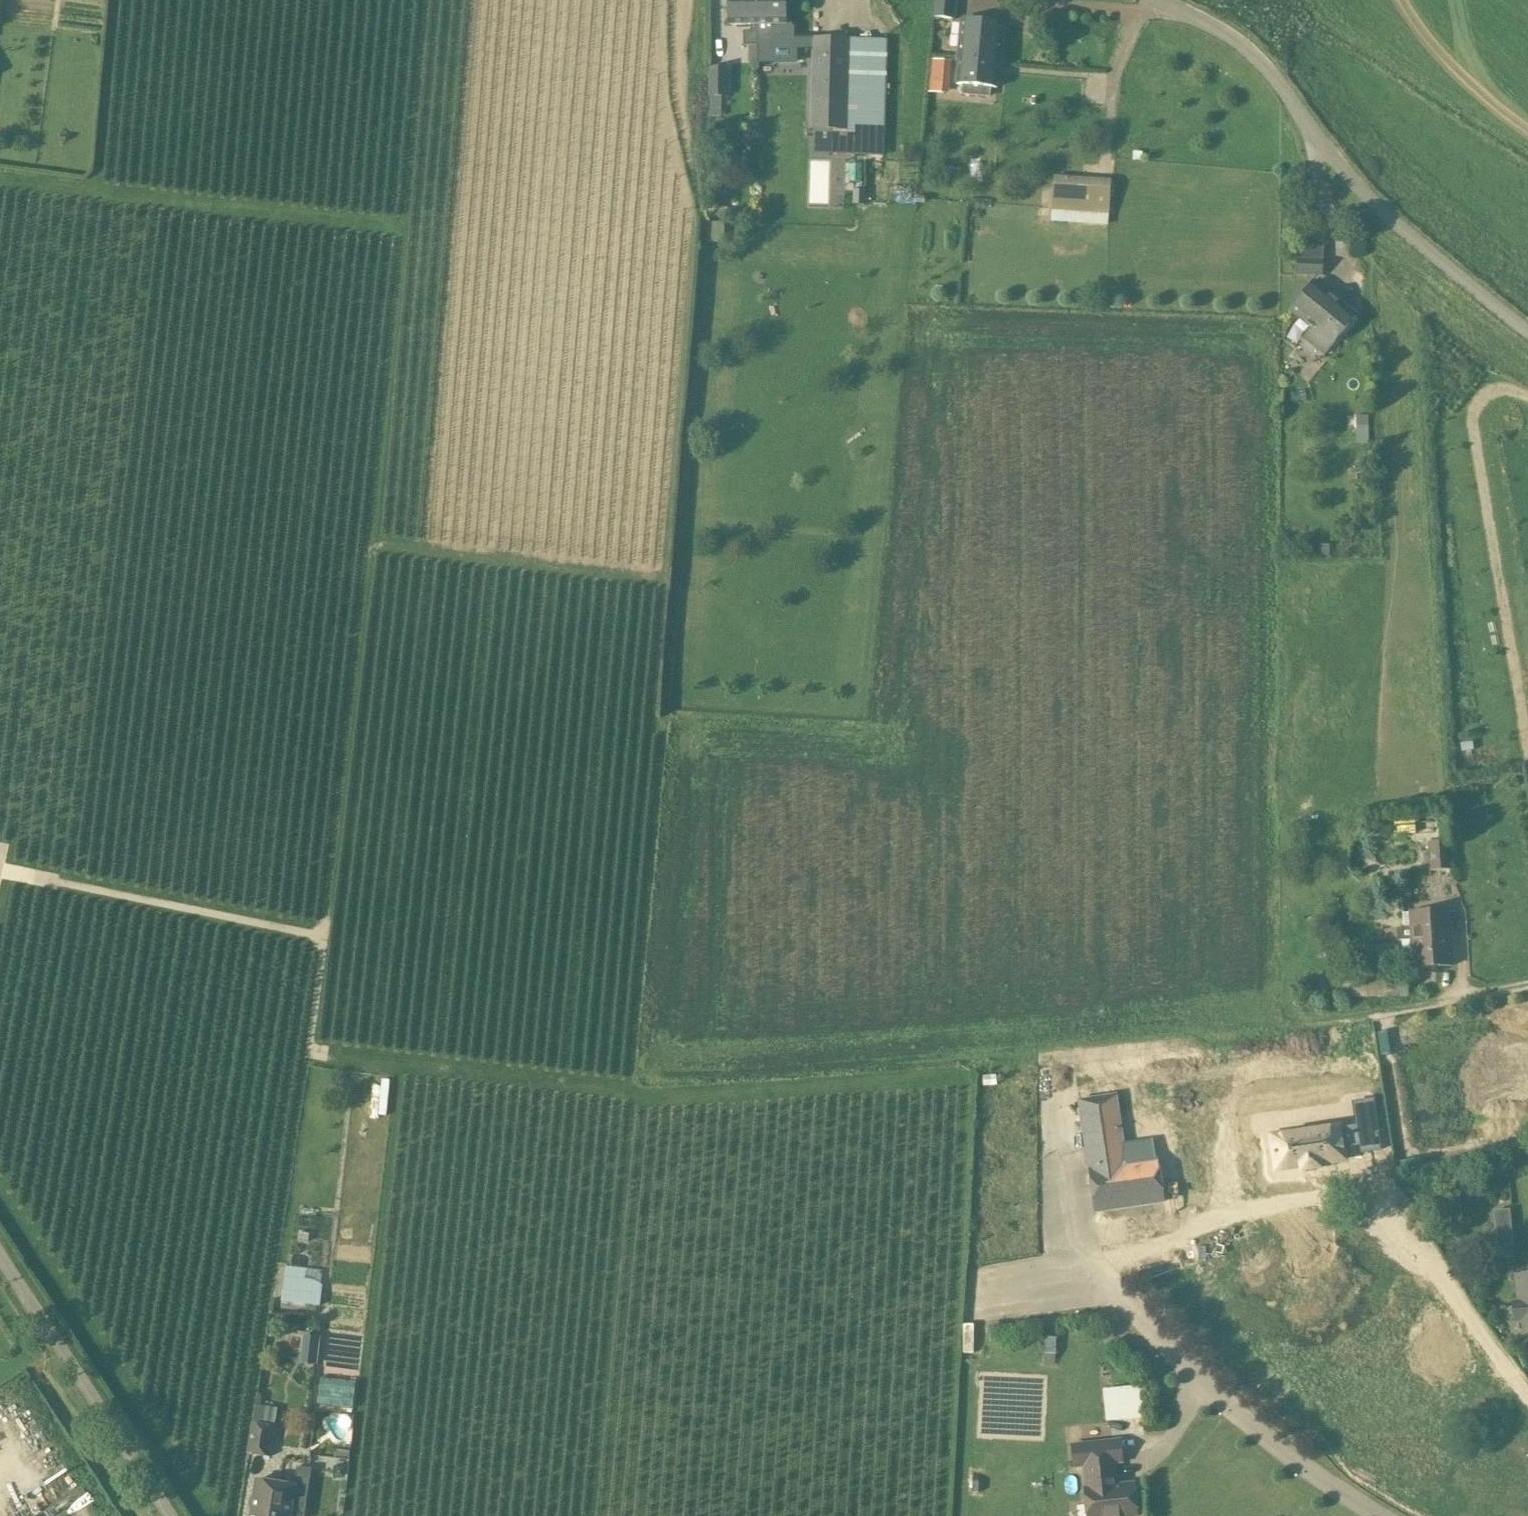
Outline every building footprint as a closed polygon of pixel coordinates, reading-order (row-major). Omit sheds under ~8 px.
[(757,68),(757,0),(728,0),(729,26),(750,26),(750,31),(743,31),(743,47),(749,47),(749,61),(757,61),(757,68)] [(757,68),(766,68),(770,63),(770,52),(768,49),(768,46),(772,46),(771,25),(786,25),(785,0),(757,0),(757,68)] [(952,0),(935,0),(934,7),(951,9),(952,0)] [(960,60),(999,64),(1001,64),(1003,30),(961,26),(959,60),(960,60)] [(886,104),(888,39),(813,37),(810,130),(828,130),(827,155),(869,156),(869,131),(870,131),(871,104),(886,104)] [(930,92),(952,92),(953,58),(931,58),(930,92)] [(997,94),(999,64),(960,60),(957,91),(965,92),(964,101),(988,103),(989,94),(997,94)] [(710,117),(722,117),(722,98),(728,98),(727,68),(709,68),(710,117)] [(1055,177),(1052,216),(1109,220),(1111,181),(1055,177)] [(725,209),(714,209),(714,220),(725,220),(725,209)] [(1324,276),(1325,246),(1298,245),(1297,275),(1324,276)] [(1324,355),(1333,343),(1357,314),(1317,282),(1293,311),(1312,326),(1303,338),(1324,355)] [(1357,417),(1357,434),(1369,434),(1369,417),(1357,417)] [(1430,871),(1451,870),(1449,841),(1428,842),(1430,871)] [(1414,969),(1452,966),(1448,909),(1411,911),(1414,969)] [(1044,1077),(1071,1072),(1070,1066),(1043,1071),(1044,1077)] [(1120,1092),(1083,1097),(1097,1212),(1168,1203),(1160,1136),(1126,1140),(1120,1092)] [(1376,1093),(1356,1097),(1360,1121),(1343,1124),(1343,1122),(1343,1120),(1304,1126),(1303,1126),(1304,1132),(1302,1133),(1276,1137),(1276,1139),(1280,1163),(1280,1165),(1305,1161),(1306,1165),(1324,1162),(1323,1158),(1348,1154),(1346,1142),(1350,1141),(1353,1141),(1363,1139),(1364,1146),(1384,1143),(1376,1093)] [(1510,1210),(1494,1212),(1497,1247),(1513,1246),(1510,1210)] [(321,1306),(323,1285),(322,1285),(324,1271),(286,1267),(282,1301),(321,1306)] [(1514,1275),(1516,1302),(1512,1302),(1513,1322),(1521,1321),(1522,1332),(1527,1331),(1527,1273),(1514,1275)] [(303,1334),(303,1360),(312,1360),(313,1335),(303,1334)] [(1056,1365),(1058,1338),(1046,1337),(1045,1364),(1056,1365)] [(1145,1384),(1107,1386),(1108,1419),(1146,1418),(1145,1384)] [(258,1403),(255,1417),(276,1421),(279,1407),(258,1403)] [(270,1458),(275,1426),(251,1423),(247,1453),(270,1458)] [(1114,1459),(1085,1462),(1088,1487),(1086,1487),(1089,1515),(1121,1515),(1137,1514),(1134,1482),(1117,1484),(1114,1459)] [(311,1470),(296,1467),(293,1486),(256,1480),(251,1515),(304,1515),(311,1470)]
